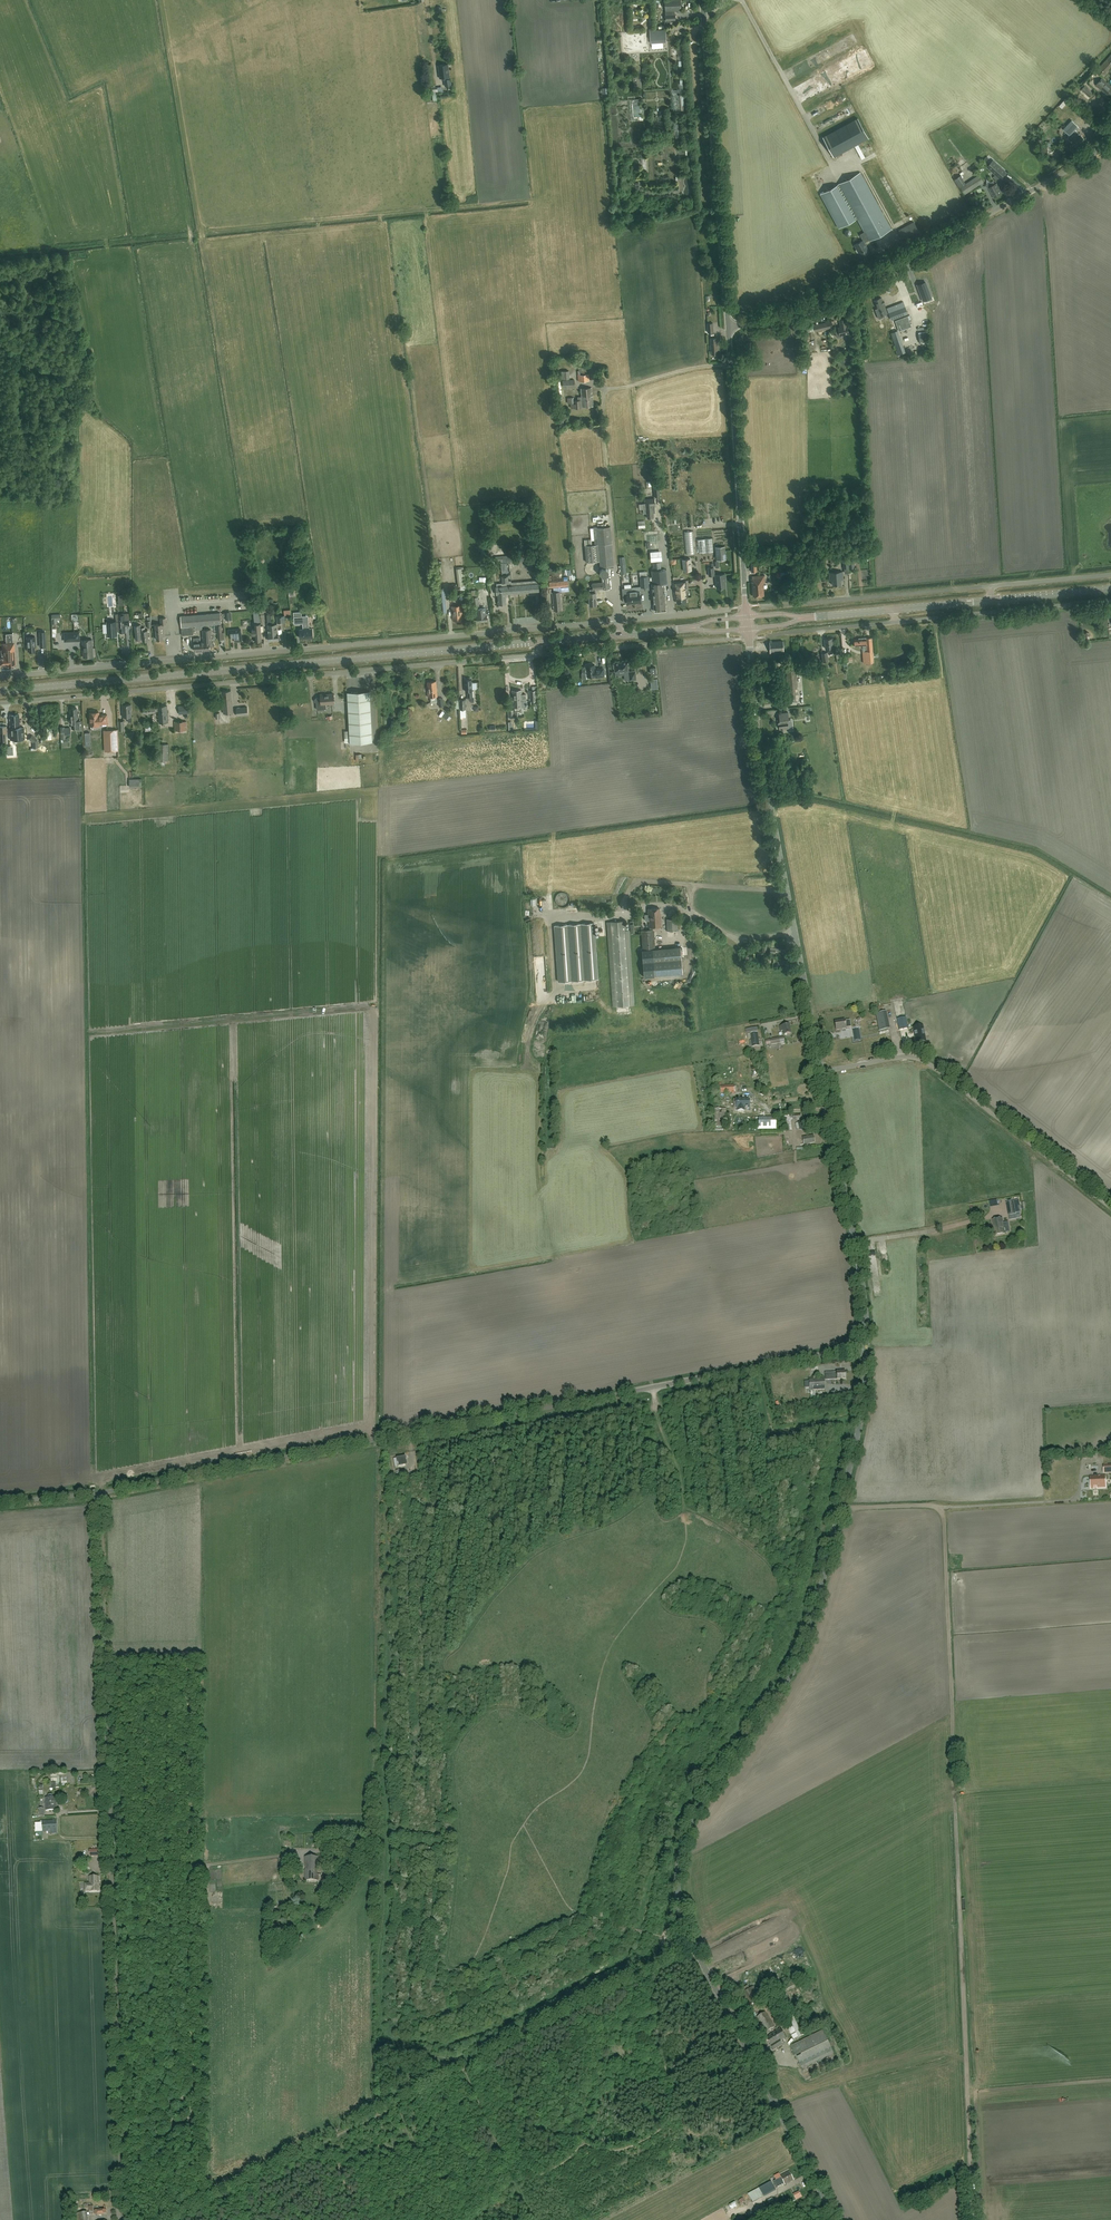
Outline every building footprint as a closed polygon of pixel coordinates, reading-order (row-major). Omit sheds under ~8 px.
[(681,10),(680,0),(665,0),(666,20),(675,20),(675,14),(674,11),(681,10)] [(650,30),(650,39),(651,44),(666,43),(666,38),(665,29),(650,30)] [(1096,70),(1103,77),(1110,68),(1110,54),(1096,70)] [(445,85),(451,85),(450,78),(450,79),(448,64),(438,65),(440,78),(444,77),(445,85)] [(1110,94),(1110,85),(1102,77),(1096,84),(1100,88),(1100,87),(1101,88),(1100,89),(1109,96),(1110,94)] [(1089,96),(1093,92),(1085,85),(1081,89),(1089,96)] [(685,106),(685,89),(681,89),(681,90),(673,90),(673,95),(680,95),(680,106),(685,106)] [(644,116),(642,116),(641,101),(634,101),(635,117),(639,117),(639,121),(644,121),(644,116)] [(857,118),(823,137),(834,157),(834,156),(868,138),(857,118)] [(1073,152),(1077,148),(1076,147),(1085,140),(1079,134),(1077,130),(1079,128),(1072,120),(1063,129),(1070,135),(1067,138),(1070,141),(1066,145),(1071,151),(1072,151),(1073,152)] [(1003,150),(1014,136),(1005,128),(994,142),(1003,150)] [(1000,178),(1006,172),(993,160),(987,166),(1000,178)] [(869,241),(891,229),(860,172),(820,193),(839,228),(857,218),(864,232),(860,234),(863,239),(854,244),(860,256),(869,251),(864,242),(868,240),(869,241)] [(965,193),(983,181),(980,175),(961,187),(965,193)] [(988,188),(989,187),(994,197),(1002,192),(996,183),(995,183),(993,180),(986,184),(988,188)] [(898,218),(902,215),(898,209),(894,213),(898,218)] [(906,244),(921,236),(913,221),(898,230),(906,244)] [(923,300),(931,297),(925,282),(917,285),(923,300)] [(881,297),(873,300),(876,308),(875,309),(878,318),(882,316),(882,315),(887,313),(881,297)] [(891,319),(907,313),(903,301),(896,304),(898,309),(888,312),(891,319)] [(911,319),(910,315),(895,320),(899,331),(911,326),(909,320),(911,319)] [(840,336),(840,335),(849,333),(845,318),(839,319),(841,327),(838,327),(839,331),(836,331),(836,333),(836,336),(838,337),(840,336)] [(828,326),(832,325),(831,321),(814,325),(815,331),(828,328),(828,326)] [(813,333),(813,330),(815,330),(814,325),(806,326),(806,331),(810,330),(810,333),(813,333)] [(890,333),(897,350),(895,351),(897,355),(898,355),(905,352),(898,330),(890,333)] [(710,338),(711,350),(712,354),(717,354),(717,349),(718,349),(717,337),(710,338)] [(567,388),(575,388),(574,380),(563,380),(563,387),(567,387),(567,388)] [(580,406),(593,405),(592,395),(590,396),(590,393),(592,392),(592,387),(580,388),(581,396),(580,397),(580,400),(574,400),(574,398),(568,398),(568,404),(571,403),(571,407),(575,407),(575,408),(581,407),(580,406)] [(645,503),(639,504),(639,509),(643,509),(644,513),(647,513),(647,518),(654,517),(653,513),(655,512),(655,505),(654,498),(644,499),(645,503)] [(600,566),(614,565),(610,526),(596,527),(593,528),(594,540),(595,544),(592,544),(591,540),(591,539),(584,539),(586,562),(599,560),(600,566)] [(713,552),(712,538),(698,539),(699,553),(713,552)] [(726,559),(725,546),(715,547),(716,560),(726,559)] [(659,551),(651,552),(651,561),(660,560),(659,551)] [(526,561),(526,558),(536,557),(536,553),(495,556),(496,560),(500,560),(500,563),(526,561)] [(525,564),(528,569),(534,569),(537,563),(533,558),(527,559),(525,564)] [(690,558),(683,559),(684,571),(691,570),(690,558)] [(663,582),(667,582),(666,569),(661,569),(660,561),(653,562),(654,570),(652,570),(653,583),(652,584),(654,609),(666,607),(663,582)] [(597,604),(596,601),(596,594),(597,594),(596,589),(602,588),(603,589),(610,589),(609,577),(607,577),(609,574),(609,570),(606,567),(602,567),(600,570),(600,575),(602,577),(602,582),(592,583),(593,589),(593,592),(589,592),(590,605),(597,604)] [(843,579),(842,571),(829,572),(830,580),(832,580),(833,584),(841,584),(841,579),(843,579)] [(717,588),(726,587),(725,578),(725,573),(715,574),(717,588)] [(763,582),(765,582),(764,575),(751,576),(753,596),(764,595),(763,582)] [(506,603),(505,593),(504,576),(502,576),(502,583),(497,583),(497,586),(496,586),(496,594),(498,594),(498,604),(506,603)] [(513,582),(511,582),(511,580),(508,581),(508,576),(504,576),(505,593),(513,593),(513,582)] [(640,587),(649,586),(648,576),(639,577),(640,587)] [(529,581),(530,591),(539,591),(538,583),(537,583),(537,580),(529,581)] [(687,597),(687,591),(685,591),(685,588),(686,588),(686,580),(673,582),(675,595),(676,595),(677,603),(686,602),(686,597),(687,597)] [(513,582),(513,593),(522,592),(521,581),(513,582)] [(521,581),(522,592),(530,591),(529,581),(521,581)] [(624,588),(622,588),(623,602),(627,601),(627,602),(630,602),(630,603),(632,603),(631,595),(632,595),(632,591),(631,587),(630,584),(624,585),(624,588)] [(441,613),(447,612),(444,588),(438,588),(441,613)] [(632,595),(631,595),(632,603),(637,603),(637,601),(641,601),(640,594),(639,590),(632,591),(632,595)] [(554,610),(561,610),(561,605),(560,591),(552,592),(554,610)] [(461,620),(461,619),(463,619),(461,605),(451,606),(453,620),(455,620),(455,621),(460,621),(461,620)] [(478,615),(476,615),(477,622),(487,621),(487,614),(486,614),(485,610),(485,608),(477,609),(478,615)] [(193,626),(221,624),(220,612),(180,615),(182,635),(193,634),(193,626)] [(51,620),(51,624),(57,624),(57,620),(60,620),(60,614),(51,614),(51,620)] [(126,632),(125,626),(130,626),(130,620),(125,620),(125,614),(118,615),(119,622),(116,622),(107,622),(108,636),(117,635),(117,631),(119,631),(120,632),(126,632)] [(164,624),(166,623),(165,618),(160,618),(161,624),(152,625),(152,627),(153,628),(156,628),(156,630),(157,639),(163,639),(163,636),(165,635),(164,624)] [(300,638),(313,637),(312,628),(309,628),(308,621),(304,621),(303,623),(303,629),(299,629),(300,638)] [(255,641),(258,641),(260,641),(260,640),(262,640),(261,631),(260,623),(253,624),(254,629),(252,629),(252,635),(254,634),(255,641)] [(274,635),(274,640),(278,639),(281,639),(282,638),(282,635),(281,634),(278,635),(278,632),(277,623),(272,624),(273,635),(274,635)] [(143,640),(148,640),(147,629),(145,630),(145,627),(140,627),(140,624),(134,625),(136,639),(142,638),(143,640)] [(205,641),(206,649),(210,649),(209,646),(212,646),(213,646),(214,644),(214,643),(213,642),(212,641),(211,629),(202,630),(203,641),(205,641)] [(242,641),(241,633),(241,629),(236,629),(228,630),(229,637),(234,637),(235,642),(242,641)] [(79,632),(64,633),(65,641),(75,640),(79,640),(79,638),(79,632)] [(6,643),(7,649),(9,649),(9,654),(7,654),(8,664),(15,664),(14,642),(13,642),(12,633),(6,634),(6,643)] [(205,641),(203,641),(200,642),(200,637),(193,638),(194,642),(194,650),(206,649),(205,641)] [(862,651),(863,662),(873,662),(871,637),(866,637),(858,638),(858,639),(854,639),(854,645),(866,644),(867,650),(862,651)] [(29,651),(35,651),(34,646),(36,646),(35,638),(26,638),(27,651),(29,650),(29,651)] [(831,647),(833,647),(832,638),(824,639),(825,648),(827,648),(828,653),(832,653),(831,647)] [(83,657),(94,656),(93,639),(82,640),(83,657)] [(770,653),(784,652),(783,641),(770,642),(769,642),(770,653)] [(8,664),(7,654),(9,654),(9,649),(7,649),(6,643),(3,643),(3,650),(1,650),(1,656),(0,656),(0,665),(1,665),(2,665),(8,664)] [(828,660),(829,660),(829,656),(828,656),(827,652),(821,652),(823,663),(828,662),(828,660)] [(614,663),(613,664),(613,668),(615,668),(615,671),(620,671),(620,673),(620,675),(624,675),(625,680),(629,680),(628,671),(628,670),(628,661),(614,662),(614,663)] [(586,665),(586,667),(584,667),(582,669),(582,671),(584,673),(587,672),(587,676),(595,676),(595,677),(604,676),(603,668),(595,669),(595,664),(586,665)] [(796,669),(796,668),(786,669),(789,700),(798,700),(796,669)] [(474,696),(473,691),(472,691),(472,679),(471,679),(470,677),(468,677),(468,679),(465,679),(465,691),(467,691),(468,696),(471,696),(471,698),(472,700),(474,700),(474,696)] [(431,702),(437,701),(437,696),(436,681),(427,682),(428,689),(427,690),(428,697),(430,696),(431,702)] [(223,713),(233,712),(231,690),(221,691),(223,713)] [(517,716),(517,710),(521,710),(521,707),(522,706),(521,690),(512,690),(513,707),(513,710),(514,710),(514,717),(517,716)] [(369,691),(347,692),(350,743),(372,741),(369,691)] [(320,694),(320,699),(319,699),(318,697),(316,698),(315,699),(315,701),(316,702),(317,709),(326,708),(325,704),(334,703),(333,693),(320,694)] [(123,717),(132,716),(131,704),(122,705),(123,717)] [(155,711),(158,711),(159,722),(168,722),(167,705),(158,706),(158,708),(155,708),(155,707),(143,708),(143,713),(146,713),(146,715),(149,714),(148,713),(153,712),(153,713),(155,713),(155,711)] [(179,714),(190,713),(189,705),(178,706),(179,714)] [(237,716),(248,715),(247,707),(236,708),(237,716)] [(71,713),(71,718),(70,718),(69,719),(70,723),(71,723),(72,728),(78,727),(78,730),(83,730),(83,722),(80,722),(79,720),(78,720),(78,712),(77,712),(77,708),(71,708),(71,712),(71,713)] [(107,723),(107,714),(99,714),(99,712),(95,712),(94,710),(90,710),(90,712),(89,712),(90,725),(95,725),(95,726),(99,726),(99,725),(100,725),(100,724),(107,723)] [(787,721),(789,720),(788,711),(778,713),(780,721),(781,721),(781,724),(779,724),(779,729),(788,728),(788,723),(787,723),(787,721)] [(10,727),(19,727),(19,714),(10,715),(10,727)] [(175,730),(187,730),(186,721),(175,721),(175,730)] [(24,727),(19,727),(10,727),(10,739),(24,739),(24,727)] [(118,750),(117,729),(104,730),(105,751),(118,750)] [(38,739),(32,735),(28,739),(33,742),(33,748),(37,748),(38,748),(38,739)] [(168,760),(168,744),(158,744),(158,760),(160,760),(160,763),(165,763),(165,760),(168,760)] [(130,787),(142,787),(142,779),(129,779),(130,787)] [(650,930),(642,930),(642,942),(655,941),(654,931),(654,929),(653,929),(653,926),(660,926),(661,926),(660,912),(659,908),(648,909),(648,914),(645,915),(645,920),(648,920),(649,927),(650,927),(650,930)] [(667,931),(678,930),(677,919),(667,919),(667,931)] [(616,1006),(631,1005),(625,920),(610,921),(616,1006)] [(598,979),(594,923),(555,925),(559,982),(598,979)] [(785,950),(785,945),(770,944),(769,953),(775,953),(775,950),(785,950)] [(655,949),(643,950),(644,960),(645,977),(655,976),(682,974),(680,947),(675,947),(655,949)] [(865,1007),(877,1005),(876,998),(864,1000),(865,1007)] [(888,1030),(885,1012),(876,1013),(879,1031),(888,1030)] [(908,1028),(907,1023),(906,1017),(897,1019),(898,1025),(899,1030),(908,1028)] [(846,1027),(851,1027),(850,1020),(845,1021),(845,1020),(835,1022),(836,1030),(846,1028),(846,1027)] [(784,1035),(790,1034),(789,1025),(780,1026),(780,1031),(783,1031),(784,1035)] [(925,1026),(915,1028),(919,1044),(928,1043),(925,1026)] [(752,1047),(759,1046),(757,1032),(750,1033),(752,1047)] [(744,1111),(744,1108),(749,1108),(749,1099),(735,1099),(735,1108),(737,1108),(737,1111),(744,1111)] [(726,1109),(715,1109),(715,1129),(726,1129),(726,1109)] [(759,1128),(776,1128),(776,1117),(759,1118),(759,1128)] [(812,1117),(803,1118),(803,1122),(798,1123),(800,1129),(814,1126),(812,1117)] [(815,1143),(814,1136),(803,1138),(804,1145),(815,1143)] [(1016,1214),(1013,1201),(1006,1202),(1009,1215),(1016,1214)] [(1002,1218),(992,1220),(995,1235),(1005,1234),(1004,1231),(1005,1231),(1006,1230),(1005,1227),(1004,1227),(1002,1218)] [(833,1385),(833,1379),(833,1378),(837,1378),(837,1379),(846,1379),(845,1371),(837,1372),(837,1373),(833,1373),(826,1373),(826,1386),(833,1385)] [(810,1390),(824,1389),(824,1378),(810,1379),(810,1390)] [(394,1459),(395,1467),(407,1465),(406,1457),(394,1459)] [(1090,1476),(1091,1488),(1106,1487),(1105,1476),(1090,1476)] [(46,1810),(57,1810),(56,1797),(53,1797),(53,1795),(52,1794),(49,1794),(48,1795),(48,1797),(45,1797),(46,1810)] [(40,1821),(40,1823),(35,1823),(36,1832),(48,1832),(49,1834),(57,1833),(56,1820),(40,1821)] [(318,1880),(318,1856),(305,1856),(305,1880),(318,1880)] [(85,1883),(85,1885),(85,1891),(90,1891),(99,1891),(99,1876),(89,1876),(89,1883),(85,1883)] [(780,1995),(795,1987),(792,1982),(777,1990),(780,1995)] [(761,1998),(759,1994),(754,1986),(739,1995),(746,2007),(761,1998)] [(794,2040),(803,2035),(789,2009),(781,2013),(794,2040)] [(766,2032),(775,2026),(765,2011),(757,2017),(766,2032)] [(782,2045),(780,2041),(786,2037),(780,2028),(769,2035),(770,2036),(766,2038),(771,2045),(770,2045),(773,2050),(782,2045)] [(791,2046),(800,2064),(802,2068),(834,2053),(823,2030),(791,2046)] [(785,2184),(794,2180),(790,2171),(780,2176),(785,2184)] [(773,2181),(776,2187),(784,2184),(781,2177),(773,2181)] [(765,2197),(776,2191),(771,2181),(760,2188),(765,2197)] [(753,2202),(764,2196),(759,2188),(748,2194),(753,2202)] [(737,2200),(731,2202),(734,2208),(740,2206),(737,2200)] [(764,2215),(770,2214),(768,2207),(762,2208),(764,2215)] [(87,2212),(77,2213),(78,2219),(88,2219),(87,2212)]
